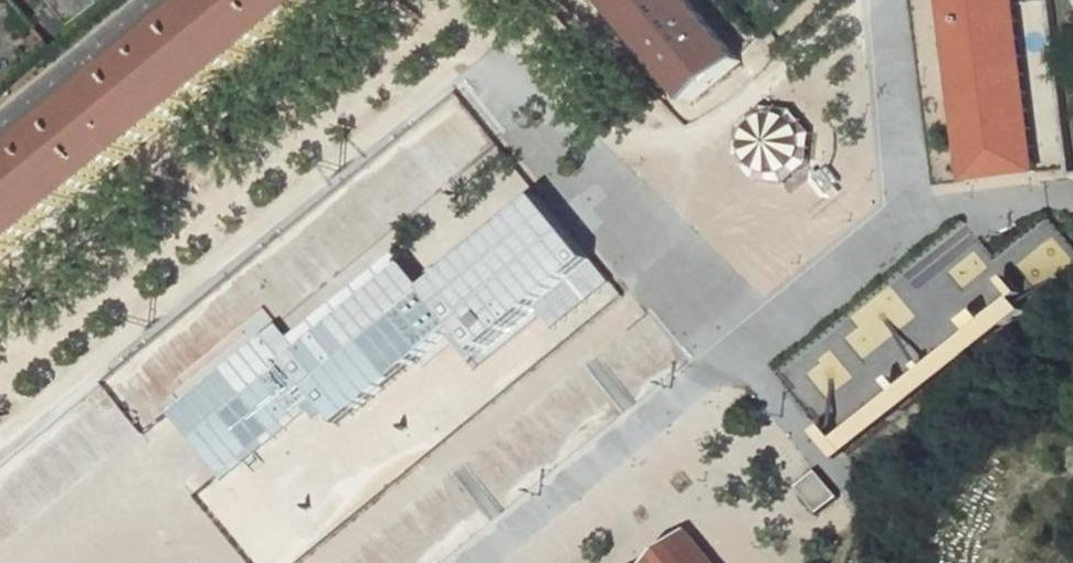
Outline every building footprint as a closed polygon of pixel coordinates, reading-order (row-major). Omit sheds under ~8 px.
[(0,166),(0,260),(317,0),(203,0),(0,166)] [(72,33),(116,0),(47,0),(72,33)] [(688,0),(601,0),(688,105),(739,62),(700,15),(688,0)] [(1033,173),(1036,172),(1014,0),(943,0),(966,181),(968,180),(1033,173)] [(733,131),(762,185),(813,157),(785,104),(733,131)] [(546,197),(438,286),(463,317),(493,353),(602,263),(546,197)] [(408,250),(299,340),(338,388),(354,407),(463,317),(438,286),(408,250)] [(1010,274),(1004,279),(1016,294),(1022,289),(1010,274)] [(1026,307),(1015,293),(987,316),(981,308),(968,318),(974,326),(904,383),(897,374),(891,379),(898,387),(840,435),(829,421),(823,427),(845,454),(851,449),(1026,307)] [(282,321),(174,411),(230,477),(338,388),(299,340),(282,321)] [(837,495),(815,470),(795,486),(817,512),(837,495)] [(688,532),(651,562),(713,562),(688,532)]
